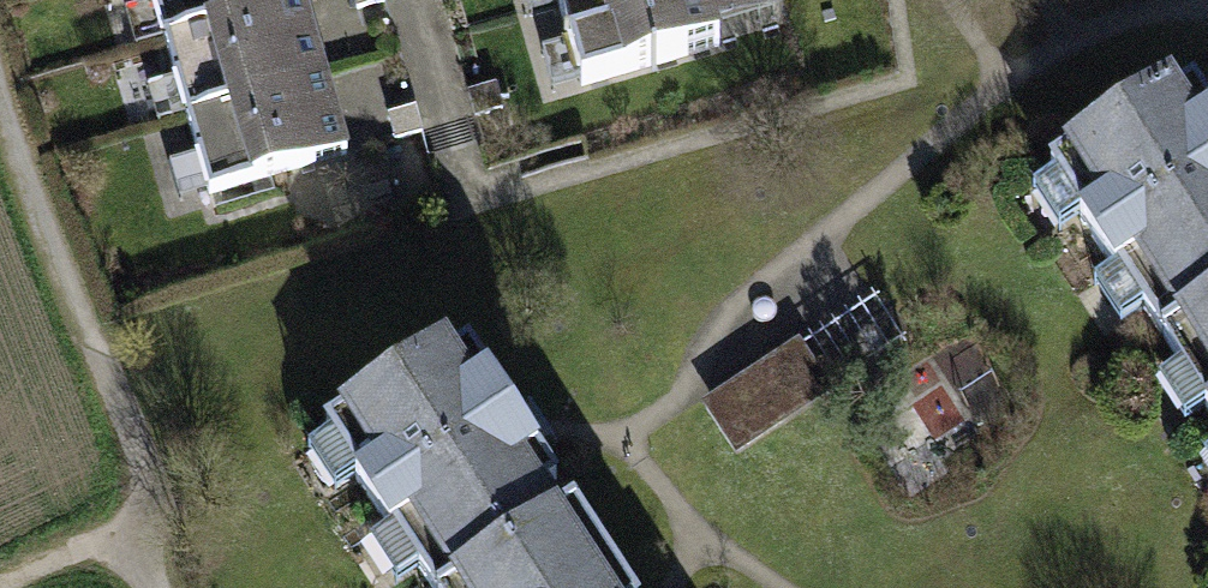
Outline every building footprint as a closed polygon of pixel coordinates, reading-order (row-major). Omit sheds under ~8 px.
[(165,39),(299,0),(154,0),(165,39)] [(302,0),(299,0),(165,39),(186,115),(324,76),(302,0)] [(582,85),(719,45),(716,34),(711,18),(706,0),(557,0),(582,85)] [(754,6),(711,18),(716,34),(774,17),(769,0),(753,0),(754,6)] [(347,153),(324,76),(186,115),(209,193),(347,153)] [(502,108),(496,85),(470,93),(476,116),(502,108)] [(1207,307),(1207,109),(1193,87),(1173,99),(1169,90),(1051,166),(1084,216),(1080,218),(1115,272),(1118,269),(1162,336),(1207,307)] [(389,117),(396,139),(422,132),(416,109),(389,117)] [(1162,336),(1207,406),(1207,307),(1162,336)] [(563,515),(545,488),(556,481),(469,347),(449,359),(443,351),(327,426),(359,476),(356,478),(390,531),(394,529),(432,587),(449,587),(563,515)] [(755,376),(712,404),(741,446),(783,418),(755,376)] [(574,507),(563,515),(449,587),(627,587),(574,507)]
